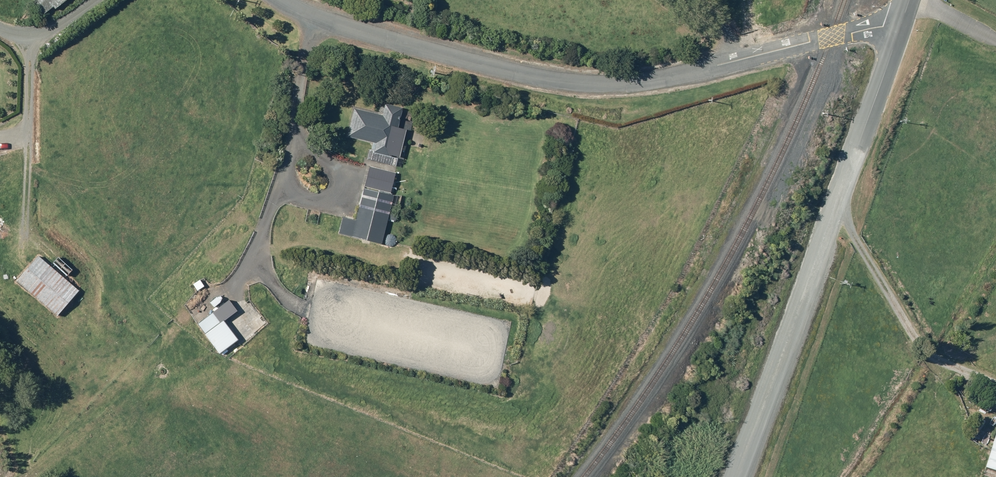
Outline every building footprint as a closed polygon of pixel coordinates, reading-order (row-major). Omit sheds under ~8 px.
[(37,0),(47,13),(57,6),(59,8),(69,0),(37,0)] [(351,137),(374,142),(373,150),(377,151),(377,153),(394,157),(394,155),(397,155),(400,143),(405,144),(408,131),(400,129),(405,108),(388,104),(386,116),(358,109),(351,137)] [(372,167),(367,187),(393,193),(398,173),(372,167)] [(345,218),(341,234),(384,245),(396,197),(366,189),(358,222),(345,218)] [(75,285),(70,281),(41,257),(20,282),(61,316),(82,291),(75,285)] [(223,354),(244,338),(221,309),(201,325),(223,354)] [(983,468),(995,472),(995,429),(983,468)]
